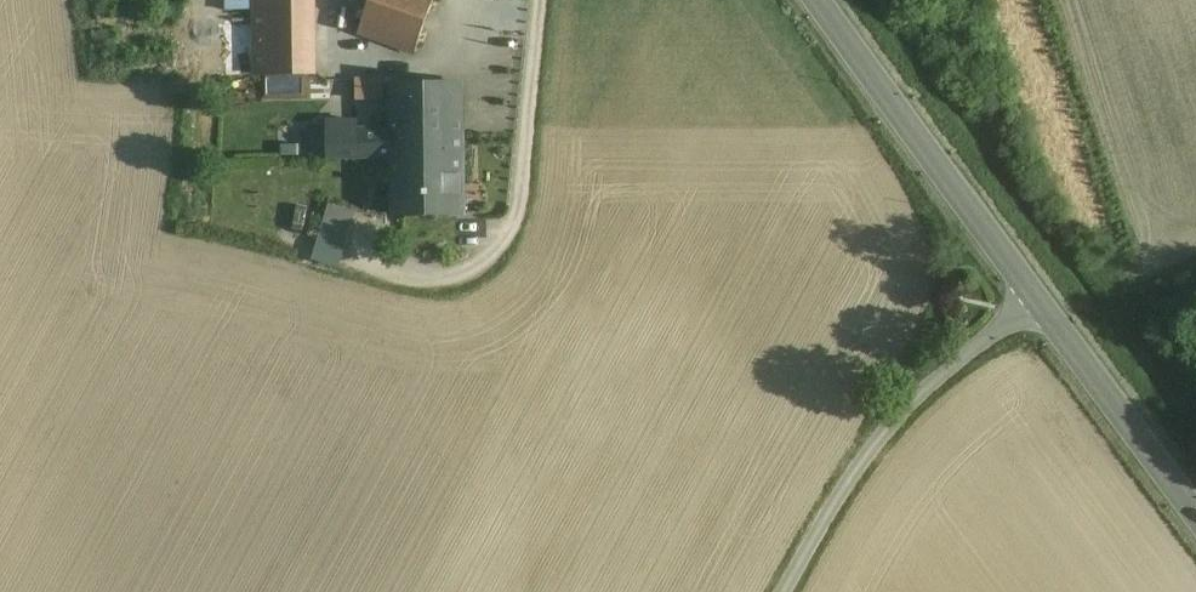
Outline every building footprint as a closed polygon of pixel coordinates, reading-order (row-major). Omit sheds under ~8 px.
[(255,75),(315,73),(314,0),(254,0),(255,75)] [(358,32),(415,54),(434,0),(370,0),(358,32)] [(392,85),(393,131),(393,157),(393,214),(463,214),(462,84),(392,85)] [(357,157),(393,157),(393,131),(357,131),(357,157)] [(348,214),(326,209),(318,240),(340,245),(348,214)]
